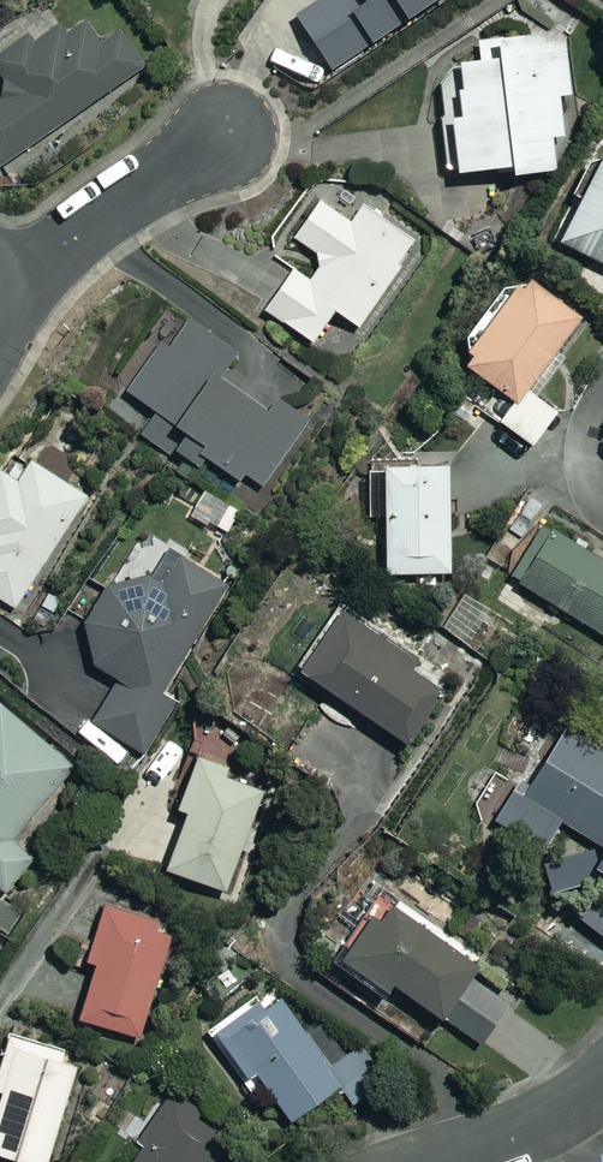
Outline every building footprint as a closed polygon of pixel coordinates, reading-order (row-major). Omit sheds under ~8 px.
[(298,17),(334,70),(438,0),(323,0),(298,17)] [(85,8),(32,44),(25,35),(0,52),(0,75),(12,93),(0,101),(0,167),(150,62),(125,26),(106,39),(85,8)] [(483,60),(462,61),(463,89),(459,89),(460,116),(455,116),(457,170),(514,168),(515,173),(556,171),(555,136),(563,136),(561,95),(570,95),(568,35),(482,38),(483,60)] [(561,241),(602,262),(602,159),(561,241)] [(296,267),(267,310),(314,341),(335,310),(359,326),(418,240),(365,204),(353,221),(320,199),(295,237),(327,259),(313,279),(296,267)] [(523,285),(505,285),(467,336),(472,355),(466,363),(516,400),(501,421),(534,445),(558,412),(528,390),(583,316),(529,277),(523,285)] [(129,391),(157,410),(139,435),(170,458),(177,449),(198,463),(204,454),(260,491),(305,423),(227,372),(241,350),(191,318),(172,347),(162,341),(129,391)] [(33,462),(18,484),(1,473),(0,475),(0,597),(15,607),(87,497),(33,462)] [(450,572),(450,466),(388,466),(388,572),(450,572)] [(236,508),(208,489),(193,511),(222,529),(236,508)] [(549,524),(514,579),(602,636),(602,558),(549,524)] [(139,750),(144,754),(176,704),(159,693),(227,585),(180,555),(163,580),(155,575),(111,582),(85,623),(95,662),(120,678),(93,721),(139,750)] [(452,686),(339,608),(299,667),(412,744),(452,686)] [(500,629),(476,617),(462,643),(486,655),(500,629)] [(0,705),(0,885),(7,891),(36,858),(15,840),(78,767),(3,702),(0,705)] [(139,750),(93,721),(83,736),(129,765),(139,750)] [(566,726),(529,791),(518,784),(497,821),(547,849),(564,821),(602,844),(602,747),(566,726)] [(259,831),(250,827),(264,789),(227,775),(230,767),(200,756),(180,808),(189,812),(168,868),(226,890),(241,851),(251,854),(259,831)] [(484,955),(388,888),(337,960),(387,995),(396,983),(482,1043),(509,1004),(469,976),(484,955)] [(177,922),(107,901),(89,960),(98,963),(81,1018),(143,1036),(177,922)] [(322,1065),(265,988),(206,1032),(253,1095),(261,1090),(281,1118),(329,1082),(343,1101),(369,1082),(344,1049),(322,1065)] [(68,1051),(12,1034),(0,1071),(0,1090),(5,1091),(0,1105),(0,1152),(31,1161),(48,1161),(79,1066),(64,1061),(68,1051)] [(228,1135),(169,1095),(138,1142),(143,1145),(132,1161),(210,1161),(228,1135)]
